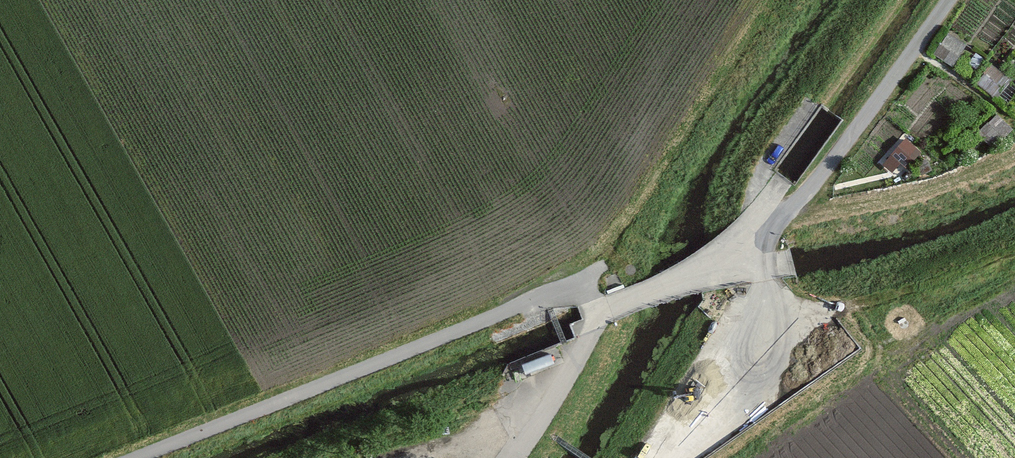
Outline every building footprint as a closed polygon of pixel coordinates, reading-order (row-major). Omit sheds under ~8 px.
[(949,32),(935,50),(954,64),(968,46),(949,32)] [(992,64),(978,82),(997,96),(1011,78),(992,64)] [(996,111),(980,127),(997,144),(1013,128),(996,111)] [(903,138),(887,157),(902,170),(918,151),(903,138)]
